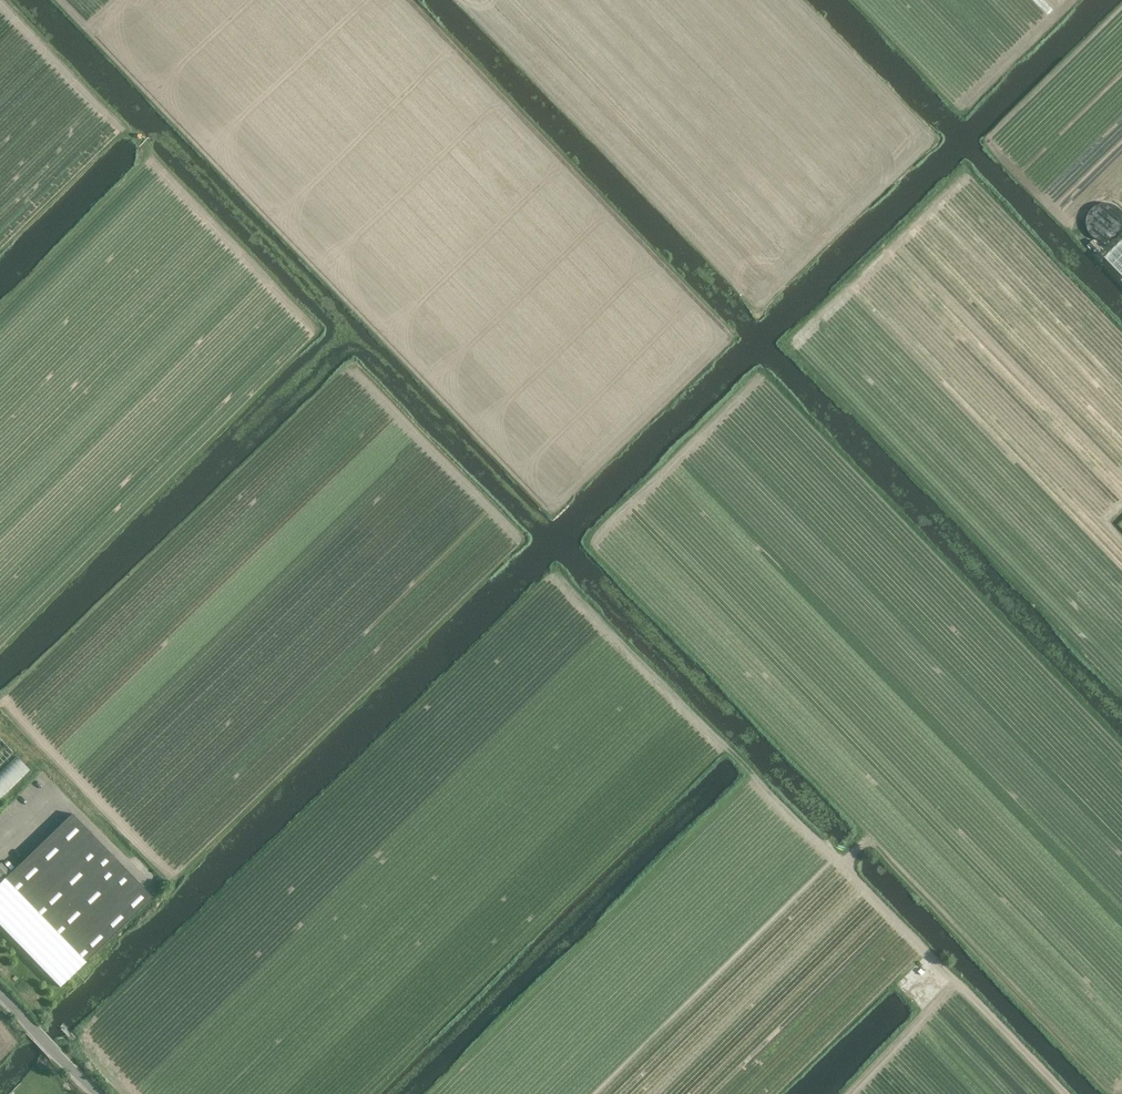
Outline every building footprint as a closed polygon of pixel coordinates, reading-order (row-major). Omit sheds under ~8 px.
[(1104,258),(1121,276),(1121,241),(1104,258)] [(31,769),(18,755),(0,772),(0,797),(31,769)] [(60,987),(153,897),(72,813),(11,872),(1,862),(0,863),(0,925),(60,987)]
